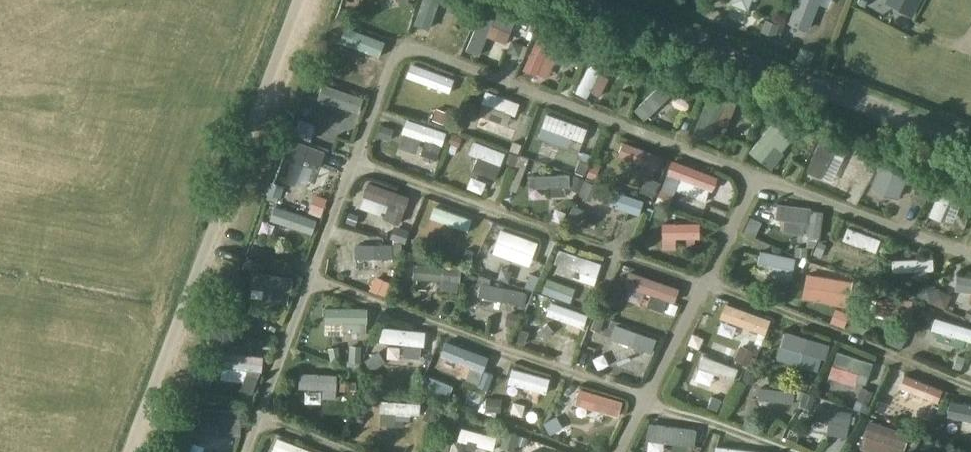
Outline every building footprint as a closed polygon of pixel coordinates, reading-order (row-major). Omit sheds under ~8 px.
[(430,34),(438,16),(447,20),(454,4),(445,0),(430,0),(417,28),(430,34)] [(790,22),(807,29),(818,0),(799,0),(790,22)] [(886,2),(911,16),(920,0),(887,0),(886,2)] [(506,43),(515,19),(484,7),(466,50),(479,55),(487,35),(506,43)] [(535,75),(545,52),(551,54),(554,47),(561,49),(566,37),(543,27),(524,70),(535,75)] [(330,74),(377,75),(378,59),(330,57),(330,74)] [(576,92),(587,97),(602,67),(591,61),(576,92)] [(416,97),(452,99),(452,91),(455,91),(456,78),(417,76),(416,97)] [(675,90),(665,80),(635,109),(645,120),(675,90)] [(486,92),(482,104),(515,116),(519,104),(486,92)] [(709,141),(725,99),(709,93),(693,135),(709,141)] [(485,107),(481,120),(515,133),(520,119),(485,107)] [(326,108),(325,121),(358,122),(358,109),(326,108)] [(437,160),(446,133),(407,120),(403,133),(426,141),(421,155),(437,160)] [(776,141),(784,148),(792,138),(773,123),(749,152),(761,161),(776,141)] [(562,149),(583,150),(584,139),(590,139),(591,127),(551,125),(551,137),(563,138),(562,149)] [(848,147),(823,135),(806,172),(820,178),(832,153),(843,158),(848,147)] [(281,180),(294,185),(303,160),(320,166),(325,152),(295,141),(281,180)] [(470,154),(482,159),(495,163),(500,166),(505,154),(475,142),(470,154)] [(623,142),(618,156),(656,171),(661,157),(623,142)] [(474,157),(469,169),(500,182),(505,169),(474,157)] [(898,198),(910,169),(883,157),(871,187),(898,198)] [(716,185),(717,178),(673,161),(669,168),(668,175),(663,189),(673,193),(679,178),(712,191),(716,185)] [(530,188),(549,187),(549,195),(565,194),(565,186),(568,186),(568,174),(529,176),(530,188)] [(300,199),(318,206),(326,187),(309,179),(300,199)] [(943,181),(926,222),(927,223),(938,227),(955,186),(944,182),(943,181)] [(410,198),(369,183),(364,197),(395,208),(390,222),(400,226),(410,198)] [(602,184),(597,200),(640,213),(644,198),(602,184)] [(810,211),(810,208),(778,205),(776,219),(808,223),(807,235),(819,236),(822,212),(810,211)] [(481,228),(482,217),(448,214),(446,239),(460,240),(461,227),(481,228)] [(303,237),(312,236),(312,229),(317,228),(315,216),(281,220),(283,232),(302,230),(303,237)] [(755,236),(762,222),(751,217),(744,231),(755,236)] [(677,249),(677,237),(700,237),(700,223),(662,223),(662,250),(677,249)] [(848,228),(843,240),(875,252),(880,240),(848,228)] [(281,245),(302,244),(301,233),(280,234),(281,245)] [(545,238),(508,233),(506,247),(529,250),(526,268),(541,270),(545,238)] [(798,249),(799,237),(786,236),(785,249),(798,249)] [(875,268),(880,255),(846,242),(841,256),(875,268)] [(393,258),(393,261),(402,256),(403,243),(395,243),(395,244),(357,245),(357,258),(393,258)] [(559,247),(555,261),(597,276),(602,261),(559,247)] [(791,279),(795,258),(760,251),(758,264),(771,266),(769,275),(791,279)] [(933,270),(933,258),(893,260),(893,272),(933,270)] [(415,278),(441,281),(440,288),(457,290),(458,282),(459,282),(460,267),(416,263),(415,278)] [(272,300),(287,302),(289,293),(291,293),(293,277),(253,272),(252,287),(273,290),(272,300)] [(673,302),(678,290),(629,273),(625,286),(651,295),(647,306),(663,311),(666,300),(673,302)] [(920,287),(932,287),(932,273),(891,275),(892,291),(920,290),(920,287)] [(802,298),(848,306),(852,282),(806,274),(802,298)] [(601,290),(602,276),(561,275),(561,288),(601,290)] [(955,290),(970,292),(970,278),(957,276),(955,290)] [(481,284),(478,296),(523,306),(526,293),(481,284)] [(886,301),(876,298),(873,311),(911,320),(914,306),(907,305),(908,299),(897,296),(897,295),(888,293),(886,301)] [(550,301),(546,313),(584,326),(588,315),(550,301)] [(344,322),(344,331),(367,332),(367,308),(325,308),(325,322),(344,322)] [(743,324),(742,338),(749,339),(752,312),(719,309),(718,321),(743,324)] [(545,330),(584,341),(587,329),(548,318),(545,330)] [(931,329),(970,341),(970,329),(935,318),(931,329)] [(615,326),(611,339),(651,353),(656,340),(615,326)] [(383,327),(381,341),(405,344),(404,356),(419,357),(421,345),(424,346),(426,331),(383,327)] [(326,328),(325,338),(342,341),(343,331),(326,328)] [(825,360),(829,345),(785,332),(781,347),(809,355),(807,361),(815,364),(817,358),(825,360)] [(930,346),(970,358),(970,345),(934,334),(930,346)] [(446,339),(440,354),(471,365),(466,379),(478,383),(483,370),(489,355),(446,339)] [(264,356),(223,351),(222,367),(249,370),(248,372),(241,389),(252,394),(262,371),(264,356)] [(837,353),(833,366),(858,374),(856,381),(866,385),(873,364),(837,353)] [(703,356),(699,368),(733,381),(738,370),(703,356)] [(513,368),(509,382),(546,392),(550,379),(513,368)] [(697,383),(732,396),(737,384),(701,371),(697,383)] [(338,375),(300,373),(299,387),(323,388),(323,397),(336,398),(338,375)] [(904,375),(899,387),(937,402),(942,391),(904,375)] [(448,399),(453,386),(427,376),(422,389),(448,399)] [(511,383),(506,399),(545,410),(549,395),(511,383)] [(759,399),(794,403),(795,391),(760,387),(759,399)] [(618,415),(622,401),(580,389),(576,403),(618,415)] [(717,411),(722,400),(712,396),(707,407),(717,411)] [(381,412),(420,415),(421,403),(381,400),(381,412)] [(951,401),(947,418),(970,422),(970,405),(951,401)] [(851,412),(816,406),(814,418),(830,421),(828,433),(847,437),(848,424),(849,424),(851,412)] [(218,435),(241,435),(242,410),(201,409),(200,423),(218,423),(218,435)] [(381,417),(381,428),(419,430),(420,419),(381,417)] [(869,422),(864,436),(904,448),(908,434),(869,422)] [(694,445),(696,429),(649,423),(647,439),(694,445)] [(458,440),(493,449),(497,437),(462,427),(458,440)] [(457,451),(490,451),(460,442),(457,451)]
